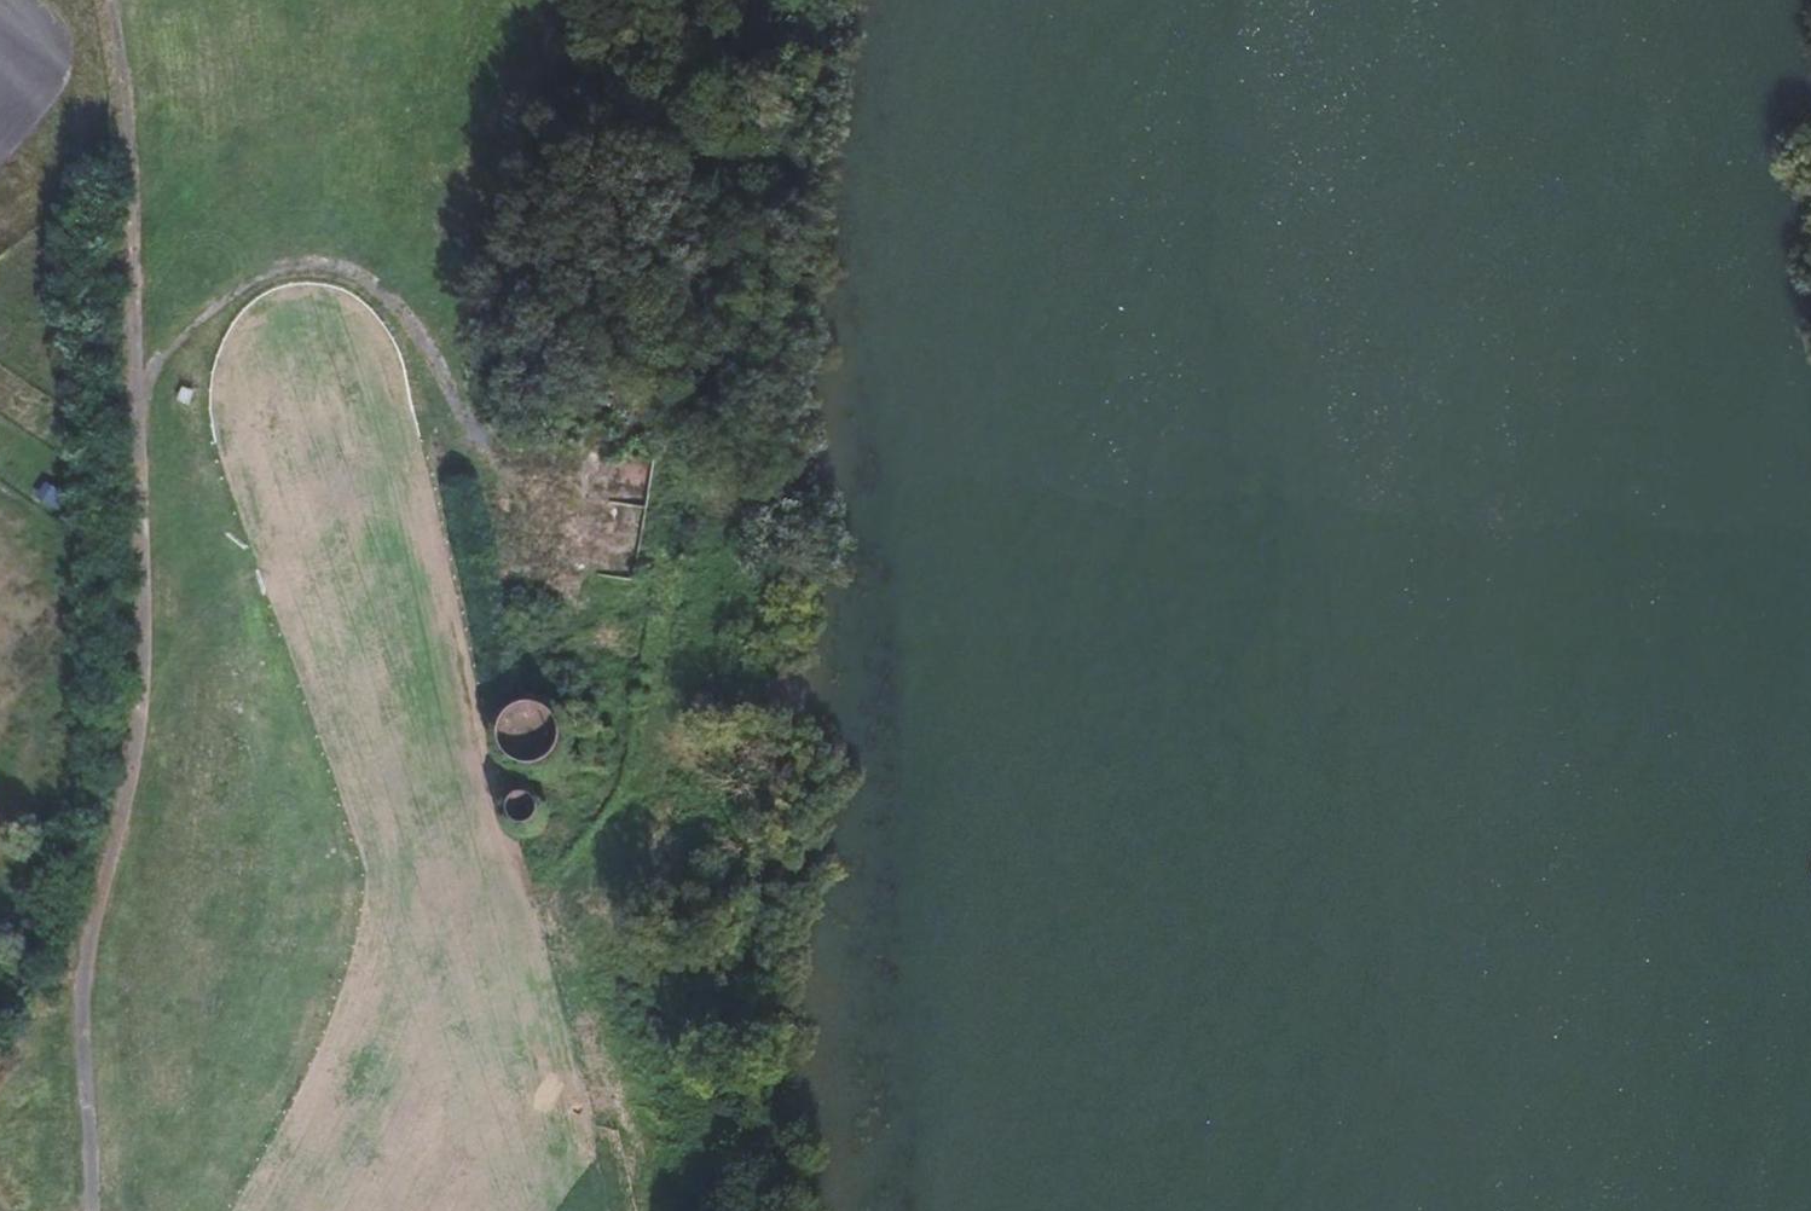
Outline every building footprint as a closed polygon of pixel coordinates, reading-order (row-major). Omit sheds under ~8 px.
[(503,718),(499,734),(503,750),(514,762),(529,768),(546,765),(559,755),(568,762),(605,764),(607,735),(591,734),(592,708),(571,706),(559,714),(547,704),(530,700),(515,706),(503,718)] [(512,794),(508,805),(511,816),(520,823),(531,824),(541,818),(545,807),(542,796),(533,789),(522,788),(512,794)]
